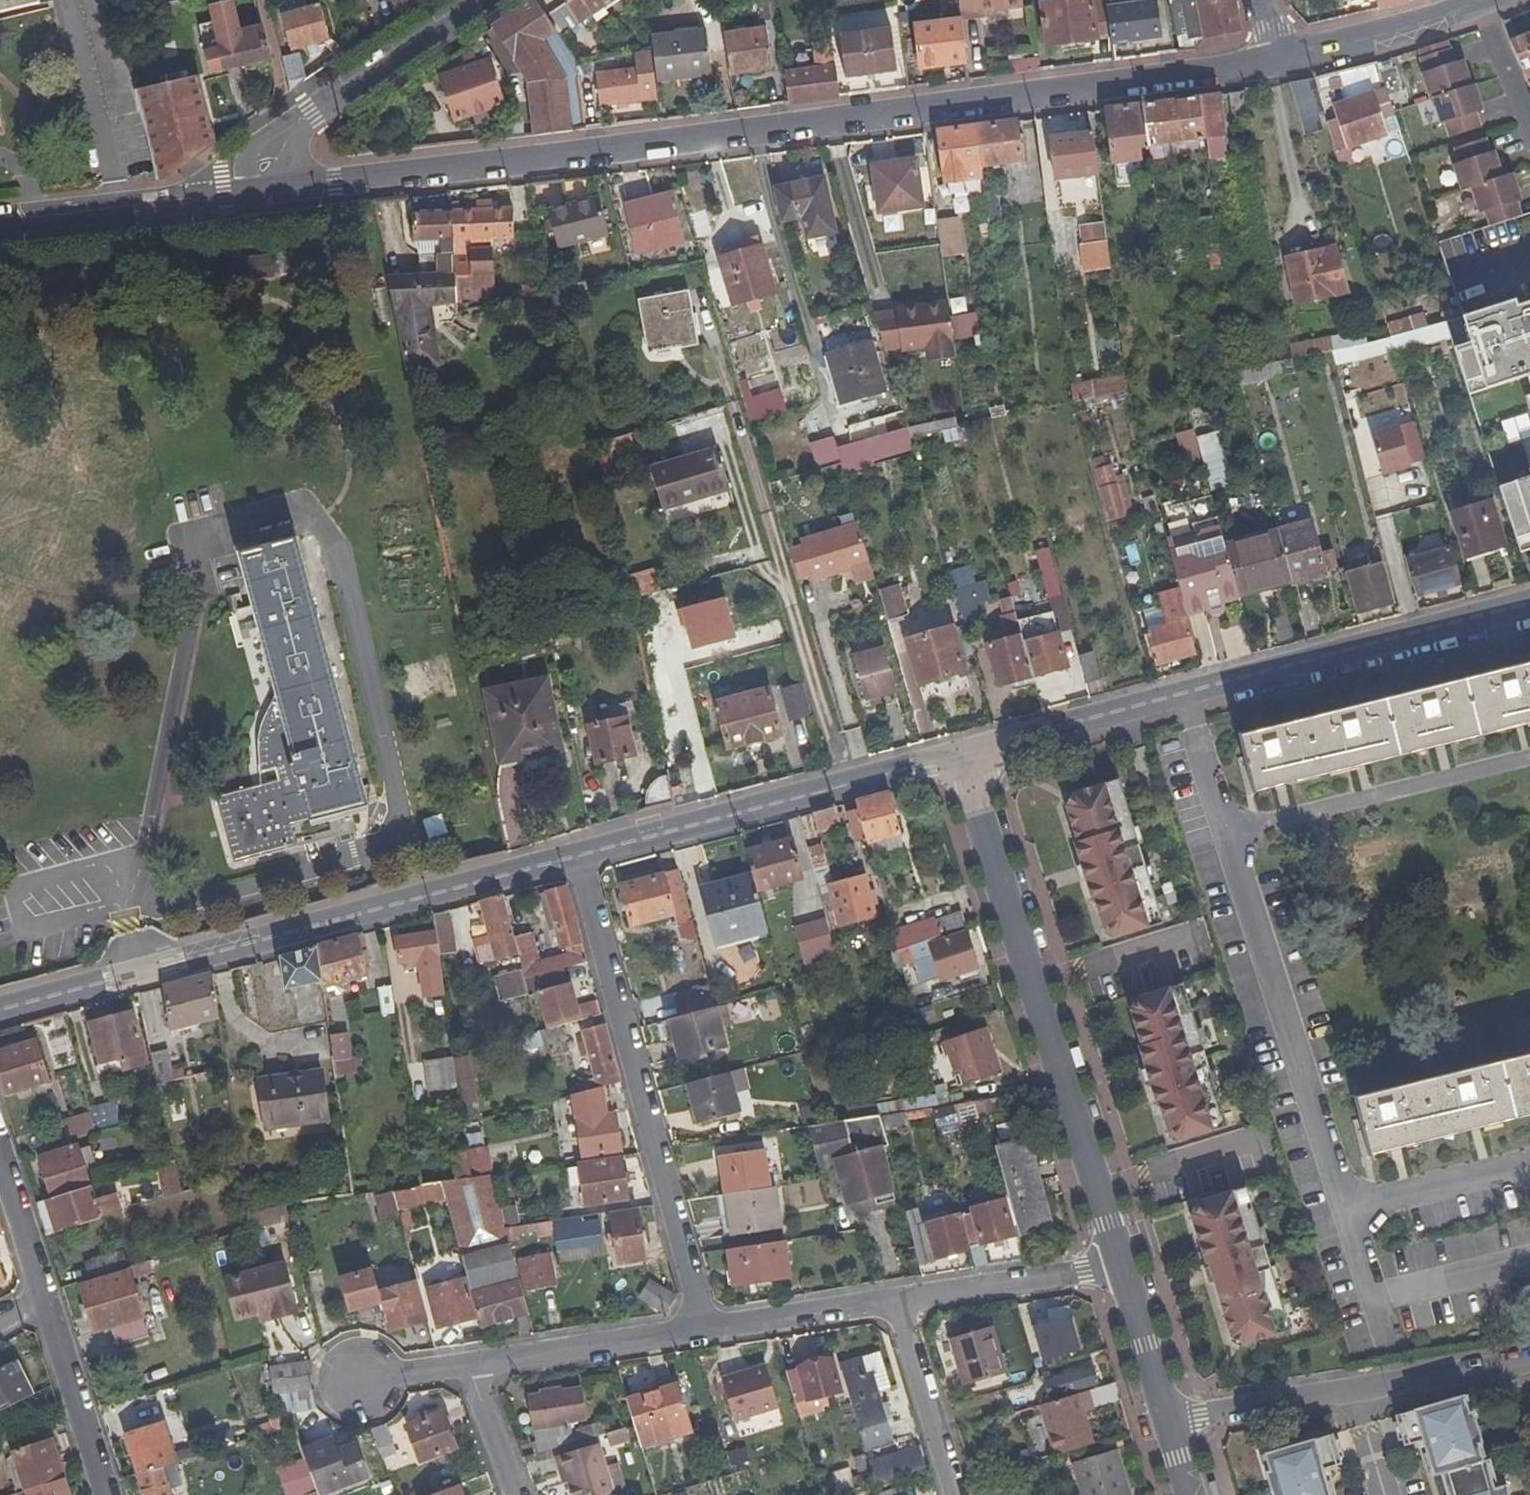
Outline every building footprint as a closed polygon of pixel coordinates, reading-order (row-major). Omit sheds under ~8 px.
[(41,4),(40,0),(0,0),(0,13),(41,4)] [(272,57),(264,22),(244,28),(236,0),(229,0),(213,4),(217,20),(203,24),(215,71),(272,57)] [(548,37),(557,30),(546,14),(537,0),(533,0),(507,18),(494,26),(523,74),(529,85),(535,137),(572,132),(565,62),(548,37)] [(566,0),(546,14),(557,30),(560,35),(612,0),(566,0)] [(961,3),(963,20),(981,18),(981,15),(1024,9),(1023,0),(960,0),(961,3)] [(1047,47),(1097,42),(1096,38),(1113,37),(1108,0),(1060,0),(1042,2),(1047,47)] [(1114,42),(1160,37),(1156,3),(1148,2),(1148,0),(1108,0),(1113,37),(1114,42)] [(1182,3),(1188,33),(1180,35),(1181,43),(1204,39),(1218,36),(1241,31),(1235,0),(1182,0),(1182,3)] [(1377,8),(1411,0),(1412,0),(1375,0),(1377,8)] [(777,3),(763,4),(764,19),(779,18),(777,3)] [(963,20),(961,3),(932,7),(934,23),(963,20)] [(1169,4),(1174,36),(1180,35),(1188,33),(1182,3),(1169,4)] [(286,16),(295,49),(333,39),(326,7),(286,16)] [(910,89),(917,88),(908,17),(900,18),(910,89)] [(1529,86),(1529,85),(1529,33),(1518,38),(1509,18),(1500,21),(1529,86)] [(963,20),(934,23),(918,25),(923,69),(968,62),(963,20)] [(646,25),(633,30),(638,55),(653,52),(652,38),(651,33),(649,29),(646,25)] [(727,31),(733,76),(774,71),(768,27),(727,31)] [(893,29),(842,35),(846,80),(897,73),(893,29)] [(560,35),(557,30),(548,37),(565,62),(572,132),(585,130),(577,67),(576,57),(560,35)] [(711,74),(707,32),(652,38),(653,52),(656,80),(711,74)] [(489,60),(495,59),(477,38),(473,41),(475,48),(472,49),(472,54),(465,56),(468,67),(442,76),(456,121),(504,106),(489,60)] [(1417,50),(1419,58),(1446,49),(1444,41),(1417,50)] [(1419,58),(1417,58),(1422,73),(1421,73),(1429,99),(1432,98),(1440,123),(1443,122),(1448,137),(1479,127),(1474,112),(1481,109),(1472,85),(1469,86),(1460,60),(1452,63),(1448,48),(1446,49),(1419,58)] [(653,52),(638,55),(639,71),(597,75),(600,106),(659,100),(656,80),(653,52)] [(286,58),(294,90),(308,81),(301,54),(286,58)] [(816,101),(840,98),(835,54),(814,55),(815,71),(785,74),(789,104),(816,101)] [(1338,153),(1399,130),(1376,62),(1341,71),(1336,72),(1346,102),(1325,109),(1338,153)] [(535,137),(529,85),(523,74),(505,75),(522,114),(523,117),(524,138),(535,137)] [(1316,77),(1323,102),(1338,98),(1331,74),(1316,77)] [(136,92),(152,156),(158,181),(190,160),(214,143),(197,76),(136,92)] [(1289,82),(1306,136),(1324,130),(1308,78),(1307,79),(1289,82)] [(1236,122),(1251,121),(1245,90),(1228,92),(1236,122)] [(1199,97),(1205,140),(1226,137),(1219,94),(1199,97)] [(1168,101),(1143,104),(1149,147),(1205,140),(1199,97),(1168,101)] [(1140,159),(1139,148),(1149,147),(1143,104),(1121,107),(1107,109),(1114,163),(1140,159)] [(976,127),(980,161),(1021,157),(1016,121),(1009,122),(976,127)] [(963,176),(963,161),(972,161),(972,166),(981,166),(980,161),(976,127),(949,130),(937,132),(943,178),(963,176)] [(1050,137),(1056,180),(1098,174),(1097,165),(1092,132),(1050,137)] [(1483,139),(1453,149),(1458,164),(1452,166),(1460,191),(1472,187),(1480,212),(1485,210),(1490,225),(1520,215),(1515,201),(1519,199),(1511,174),(1501,177),(1492,152),(1488,154),(1483,139)] [(916,160),(871,166),(877,213),(923,208),(916,160)] [(972,166),(972,161),(963,161),(963,176),(982,174),(981,166),(972,166)] [(776,189),(783,223),(830,214),(824,181),(776,189)] [(984,193),(988,222),(1001,220),(997,192),(984,193)] [(603,197),(554,209),(563,247),(612,234),(603,197)] [(671,197),(628,207),(638,255),(683,245),(671,197)] [(414,242),(442,241),(443,255),(454,254),(453,246),(466,246),(466,240),(474,240),(474,243),(486,243),(486,239),(515,238),(514,208),(459,210),(458,202),(450,202),(451,210),(413,211),(414,242)] [(940,244),(941,254),(961,252),(958,217),(937,219),(940,244)] [(1109,223),(1081,224),(1083,272),(1111,271),(1109,223)] [(1224,268),(1224,272),(1243,269),(1239,241),(1220,243),(1222,255),(1224,268)] [(1209,244),(1210,257),(1222,255),(1220,243),(1209,244)] [(775,292),(760,245),(718,257),(732,305),(775,292)] [(1353,291),(1340,247),(1292,262),(1304,305),(1353,291)] [(471,248),(471,253),(454,254),(443,255),(443,260),(416,261),(416,277),(390,279),(406,358),(436,351),(428,306),(457,303),(457,300),(497,298),(494,248),(471,248)] [(1222,255),(1210,257),(1165,262),(1167,276),(1224,268),(1222,255)] [(569,298),(582,295),(581,284),(567,286),(568,294),(569,298)] [(689,291),(642,300),(648,335),(656,334),(659,348),(684,344),(684,347),(699,344),(689,291)] [(895,308),(900,344),(900,347),(931,343),(932,352),(954,350),(947,298),(895,305),(895,308)] [(1445,322),(1464,382),(1481,377),(1485,389),(1526,376),(1529,389),(1529,302),(1514,307),(1512,301),(1463,317),(1445,322)] [(874,312),(883,346),(900,344),(895,308),(874,312)] [(1393,336),(1418,330),(1413,316),(1389,322),(1393,336)] [(1393,336),(1397,350),(1433,341),(1429,326),(1418,330),(1393,336)] [(1361,345),(1363,359),(1397,350),(1393,336),(1361,345)] [(869,342),(826,354),(841,402),(882,391),(869,342)] [(1363,359),(1361,345),(1338,352),(1341,365),(1363,359)] [(968,377),(967,361),(956,362),(958,379),(968,377)] [(1244,391),(1278,386),(1274,365),(1238,371),(1244,391)] [(1481,377),(1464,382),(1468,395),(1485,389),(1481,377)] [(1080,402),(1094,399),(1092,386),(1070,389),(1073,403),(1080,402)] [(1096,410),(1095,404),(1109,403),(1109,397),(1094,399),(1080,402),(1082,411),(1096,410)] [(1385,473),(1393,470),(1393,468),(1398,469),(1414,465),(1413,463),(1428,459),(1417,420),(1374,432),(1385,473)] [(927,434),(946,430),(944,421),(925,425),(927,434)] [(840,462),(843,471),(913,452),(910,438),(907,428),(836,448),(840,462)] [(1221,431),(1199,436),(1212,489),(1234,485),(1221,431)] [(802,458),(806,472),(840,462),(836,448),(802,458)] [(718,451),(653,471),(670,530),(735,510),(718,451)] [(840,462),(806,472),(809,481),(843,471),(840,462)] [(1095,469),(1101,491),(1118,487),(1114,473),(1107,474),(1105,467),(1095,469)] [(1498,488),(1514,538),(1529,534),(1529,477),(1498,488)] [(1122,506),(1118,487),(1101,491),(1109,521),(1133,514),(1130,504),(1122,506)] [(1160,515),(1184,606),(1205,601),(1221,598),(1237,593),(1224,545),(1211,498),(1159,511),(1160,515)] [(1491,501),(1451,513),(1465,557),(1499,546),(1494,526),(1499,525),(1491,501)] [(1328,574),(1314,520),(1279,529),(1280,531),(1293,581),(1293,583),(1328,574)] [(261,543),(235,550),(289,744),(283,746),(290,774),(278,778),(272,755),(207,772),(230,856),(294,838),(286,807),(304,802),(308,816),(366,800),(290,521),(258,529),(261,543)] [(812,580),(843,571),(843,566),(868,559),(858,524),(801,540),(801,546),(788,549),(790,556),(797,578),(810,575),(812,580)] [(1237,593),(1238,596),(1293,581),(1280,531),(1224,545),(1237,593)] [(1514,538),(1519,553),(1529,549),(1529,534),(1514,538)] [(1410,558),(1419,594),(1462,584),(1452,547),(1410,558)] [(843,566),(843,571),(869,563),(868,559),(843,566)] [(1061,595),(1052,560),(1037,564),(1046,598),(1061,595)] [(1346,569),(1357,612),(1391,602),(1382,561),(1346,569)] [(631,576),(638,599),(663,591),(656,568),(631,576)] [(906,614),(898,585),(877,591),(880,600),(886,621),(906,614)] [(979,618),(977,614),(969,586),(954,590),(964,622),(979,618)] [(1238,596),(1237,593),(1221,598),(1222,606),(1240,602),(1238,596)] [(692,651),(735,639),(724,598),(677,611),(681,626),(685,625),(692,651)] [(1005,607),(1012,637),(1021,635),(1019,626),(1011,598),(1003,600),(1005,607)] [(1222,611),(1222,606),(1221,598),(1205,601),(1207,611),(1209,614),(1213,616),(1216,616),(1219,614),(1222,611)] [(1207,611),(1205,601),(1184,606),(1187,616),(1207,611)] [(1145,609),(1149,627),(1168,623),(1165,606),(1145,609)] [(1146,631),(1155,665),(1194,657),(1184,622),(1146,631)] [(1021,635),(1033,677),(1068,667),(1058,633),(1040,638),(1035,623),(1019,626),(1021,635)] [(952,629),(906,642),(919,686),(964,673),(952,629)] [(1033,677),(1021,635),(1012,637),(988,644),(1000,686),(1033,677)] [(881,649),(852,658),(865,702),(895,693),(881,649)] [(1101,680),(1093,654),(1079,658),(1086,685),(1101,680)] [(1254,788),(1529,720),(1529,664),(1241,735),(1254,788)] [(547,682),(487,692),(501,764),(561,753),(547,682)] [(782,690),(791,720),(812,714),(803,684),(782,690)] [(780,734),(769,690),(716,704),(727,748),(780,734)] [(626,716),(587,725),(597,763),(635,754),(626,716)] [(1254,788),(1255,794),(1529,726),(1529,720),(1254,788)] [(668,782),(667,776),(664,777),(657,782),(651,788),(649,794),(647,803),(648,812),(672,804),(670,795),(668,782)] [(1163,919),(1118,776),(1073,790),(1066,803),(1077,838),(1075,839),(1094,899),(1096,899),(1105,927),(1117,933),(1163,919)] [(680,787),(679,783),(677,782),(673,781),(668,782),(670,795),(674,794),(678,792),(679,791),(680,787)] [(857,808),(867,846),(873,844),(901,836),(889,792),(855,801),(857,808)] [(812,813),(816,829),(840,822),(836,806),(823,810),(812,813)] [(849,811),(859,848),(867,846),(857,808),(849,811)] [(817,836),(816,829),(812,813),(798,817),(804,839),(817,836)] [(769,888),(801,880),(792,849),(790,841),(747,853),(754,878),(757,891),(769,888)] [(867,846),(875,872),(880,870),(873,844),(867,846)] [(675,916),(678,926),(681,925),(693,922),(680,871),(622,887),(632,927),(675,916)] [(757,891),(754,878),(705,892),(720,946),(769,933),(757,891)] [(863,879),(830,888),(839,926),(874,916),(863,879)] [(523,971),(525,979),(562,969),(588,962),(567,886),(545,891),(562,949),(570,948),(572,955),(540,963),(532,934),(514,938),(519,954),(523,971)] [(784,940),(769,888),(757,891),(769,933),(771,943),(784,940)] [(514,938),(503,896),(481,902),(490,936),(476,940),(482,965),(519,954),(514,938)] [(481,902),(472,905),(474,913),(483,911),(481,902)] [(435,930),(439,957),(454,955),(448,911),(433,916),(435,930)] [(962,912),(935,921),(942,936),(967,927),(962,912)] [(827,919),(795,928),(804,959),(835,950),(827,919)] [(940,936),(934,921),(892,935),(897,952),(911,947),(940,936)] [(681,925),(686,939),(697,936),(693,922),(681,925)] [(444,992),(439,957),(435,930),(396,938),(400,962),(419,958),(425,996),(444,992)] [(941,981),(977,969),(964,933),(918,948),(921,958),(931,954),(941,981)] [(322,984),(368,974),(366,965),(376,962),(372,949),(362,951),(359,936),(349,939),(316,948),(322,980),(322,984)] [(926,977),(920,977),(911,947),(897,952),(910,1000),(931,995),(926,977)] [(286,989),(322,980),(316,948),(281,957),(286,989)] [(835,950),(804,959),(805,965),(837,957),(835,950)] [(238,1009),(233,1009),(232,1003),(229,984),(243,980),(252,978),(251,966),(241,968),(212,974),(218,1018),(219,1027),(240,1024),(238,1009)] [(566,984),(562,969),(525,979),(530,994),(540,992),(549,1028),(562,1025),(602,1015),(599,1001),(577,1006),(571,984),(566,984)] [(503,1003),(530,995),(530,994),(525,979),(523,971),(497,978),(503,1003)] [(174,984),(163,987),(171,1030),(218,1018),(212,974),(174,984)] [(1227,1126),(1182,982),(1137,996),(1130,1009),(1142,1045),(1139,1046),(1158,1106),(1160,1105),(1169,1133),(1181,1140),(1227,1126)] [(378,987),(382,1013),(396,1012),(392,986),(378,987)] [(123,1012),(131,1010),(139,1008),(136,994),(120,999),(123,1012)] [(682,1061),(727,1048),(717,1009),(671,1020),(682,1061)] [(123,1014),(119,1015),(121,1022),(133,1019),(131,1010),(123,1012),(123,1014)] [(144,1064),(133,1019),(121,1022),(119,1015),(90,1022),(100,1063),(120,1058),(124,1070),(144,1064)] [(539,1030),(522,1035),(525,1049),(566,1038),(562,1025),(549,1028),(539,1030)] [(581,1094),(602,1088),(621,1084),(611,1047),(605,1027),(583,1032),(596,1079),(578,1084),(581,1094)] [(986,1030),(944,1044),(959,1088),(1001,1074),(986,1030)] [(354,1071),(348,1032),(330,1033),(336,1074),(354,1071)] [(35,1041),(0,1051),(0,1088),(3,1096),(47,1081),(35,1041)] [(172,1080),(169,1067),(165,1051),(150,1054),(156,1085),(172,1080)] [(1368,1150),(1529,1110),(1529,1055),(1356,1098),(1368,1150)] [(429,1062),(433,1092),(459,1088),(454,1058),(429,1062)] [(172,1080),(185,1078),(182,1064),(169,1067),(172,1080)] [(322,1070),(260,1078),(266,1123),(328,1115),(322,1070)] [(700,1125),(741,1114),(731,1073),(689,1085),(700,1125)] [(338,1090),(337,1078),(329,1079),(331,1090),(338,1090)] [(581,1094),(574,1095),(585,1157),(622,1152),(616,1113),(606,1114),(602,1088),(581,1094)] [(939,1107),(937,1097),(878,1106),(880,1116),(905,1112),(910,1111),(922,1110),(924,1109),(932,1108),(932,1107),(939,1107)] [(481,1119),(478,1098),(461,1103),(464,1123),(481,1119)] [(983,1100),(955,1104),(957,1110),(962,1128),(989,1121),(983,1100)] [(163,1117),(160,1101),(150,1104),(154,1120),(163,1117)] [(1006,1102),(992,1106),(995,1115),(1009,1111),(1006,1102)] [(934,1116),(940,1138),(957,1134),(951,1111),(957,1110),(955,1104),(939,1107),(932,1107),(932,1108),(934,1116)] [(123,1129),(116,1105),(91,1112),(98,1135),(115,1131),(123,1129)] [(852,1120),(880,1116),(878,1106),(850,1110),(852,1120)] [(924,1109),(925,1118),(934,1116),(932,1108),(924,1109)] [(912,1120),(923,1117),(922,1110),(910,1111),(912,1120)] [(1368,1150),(1370,1157),(1529,1118),(1529,1110),(1368,1150)] [(884,1128),(908,1124),(905,1112),(880,1116),(884,1128)] [(71,1140),(88,1135),(83,1115),(66,1120),(71,1140)] [(852,1120),(820,1125),(811,1127),(818,1156),(820,1164),(839,1160),(849,1203),(875,1197),(878,1205),(894,1200),(882,1149),(889,1147),(884,1128),(880,1116),(852,1120)] [(99,1143),(117,1137),(115,1131),(98,1135),(99,1143)] [(26,1147),(22,1136),(16,1137),(22,1157),(32,1154),(29,1147),(26,1147)] [(1019,1236),(1051,1228),(1046,1211),(1039,1212),(1026,1158),(1032,1157),(1028,1141),(996,1149),(1019,1236)] [(473,1177),(491,1174),(489,1147),(468,1149),(473,1177)] [(51,1201),(91,1190),(79,1149),(40,1160),(51,1201)] [(468,1149),(453,1152),(457,1179),(473,1177),(468,1149)] [(457,1179),(453,1152),(417,1157),(421,1184),(444,1181),(457,1179)] [(729,1195),(773,1188),(767,1152),(723,1158),(729,1195)] [(172,1156),(158,1160),(159,1166),(173,1161),(172,1156)] [(1046,1211),(1032,1157),(1026,1158),(1039,1212),(1046,1211)] [(623,1158),(581,1163),(587,1205),(628,1199),(623,1158)] [(173,1161),(159,1166),(166,1198),(181,1193),(173,1161)] [(394,1190),(398,1205),(418,1201),(417,1185),(394,1188),(394,1190)] [(773,1188),(729,1195),(736,1236),(785,1229),(778,1187),(773,1188)] [(46,1236),(120,1212),(115,1196),(94,1202),(91,1190),(51,1201),(36,1204),(42,1224),(46,1236)] [(398,1205),(394,1190),(378,1194),(383,1212),(399,1209),(398,1205)] [(1291,1333),(1247,1190),(1199,1205),(1192,1217),(1207,1266),(1210,1266),(1233,1341),(1243,1348),(1291,1333)] [(972,1207),(970,1197),(956,1201),(959,1215),(968,1249),(973,1269),(989,1267),(982,1245),(1015,1237),(1003,1199),(972,1207)] [(246,1210),(249,1229),(287,1222),(284,1204),(246,1210)] [(646,1260),(639,1211),(612,1214),(621,1264),(646,1260)] [(526,1224),(524,1213),(503,1215),(506,1226),(526,1224)] [(906,1216),(918,1264),(968,1249),(959,1215),(921,1227),(917,1213),(906,1216)] [(550,1221),(552,1232),(555,1249),(602,1243),(599,1221),(583,1223),(582,1216),(550,1221)] [(510,1241),(520,1240),(519,1236),(518,1232),(529,1231),(531,1230),(535,1230),(536,1233),(552,1232),(550,1221),(526,1224),(506,1226),(510,1241)] [(784,1241),(728,1250),(734,1285),(790,1277),(784,1241)] [(555,1253),(520,1259),(526,1291),(560,1284),(555,1253)] [(131,1277),(151,1271),(148,1261),(128,1267),(130,1273),(82,1288),(95,1330),(111,1326),(118,1347),(150,1337),(137,1296),(143,1294),(141,1284),(134,1286),(131,1277)] [(261,1313),(272,1310),(274,1318),(297,1312),(284,1264),(225,1280),(236,1320),(261,1313)] [(381,1308),(386,1330),(426,1321),(417,1283),(377,1291),(371,1266),(342,1273),(349,1305),(371,1299),(373,1310),(381,1308)] [(435,1328),(441,1327),(475,1319),(466,1279),(426,1288),(435,1328)] [(511,1324),(512,1318),(529,1314),(520,1281),(472,1293),(480,1326),(498,1322),(501,1326),(511,1324)] [(676,1299),(649,1282),(640,1296),(667,1314),(676,1299)] [(274,1318),(272,1310),(261,1313),(264,1321),(274,1318)] [(1043,1361),(1080,1350),(1071,1319),(1033,1326),(1043,1361)] [(433,1350),(446,1348),(441,1327),(435,1328),(428,1330),(433,1350)] [(994,1328),(955,1340),(969,1385),(1008,1373),(994,1328)] [(887,1387),(877,1353),(838,1362),(863,1450),(892,1441),(878,1390),(887,1387)] [(34,1392),(16,1359),(0,1367),(0,1410),(34,1392)] [(271,1384),(273,1395),(311,1390),(310,1374),(309,1361),(269,1366),(271,1384)] [(785,1372),(800,1418),(824,1412),(822,1408),(828,1406),(826,1398),(840,1394),(831,1361),(785,1372)] [(751,1373),(722,1382),(734,1421),(778,1408),(765,1367),(750,1371),(751,1373)] [(1098,1382),(1093,1367),(1043,1382),(1048,1397),(1073,1389),(1098,1382)] [(635,1427),(641,1450),(690,1434),(676,1385),(626,1400),(635,1427)] [(554,1452),(571,1446),(569,1434),(567,1423),(586,1420),(580,1388),(529,1397),(536,1446),(530,1446),(533,1458),(554,1452)] [(282,1411),(292,1426),(318,1408),(311,1390),(273,1395),(282,1411)] [(1057,1455),(1093,1444),(1083,1412),(1093,1408),(1087,1391),(1041,1405),(1057,1455)] [(149,1400),(149,1398),(121,1406),(128,1425),(154,1417),(154,1414),(173,1408),(168,1394),(149,1400)] [(1386,1417),(1394,1446),(1412,1441),(1420,1439),(1430,1474),(1435,1494),(1496,1494),(1495,1489),(1487,1491),(1479,1462),(1472,1464),(1467,1446),(1471,1445),(1463,1415),(1459,1416),(1454,1398),(1386,1417)] [(282,1411),(270,1416),(276,1431),(292,1426),(282,1411)] [(454,1450),(441,1415),(405,1428),(418,1462),(454,1450)] [(140,1475),(176,1463),(164,1424),(128,1436),(140,1475)] [(370,1429),(378,1451),(393,1445),(386,1425),(380,1427),(370,1429)] [(300,1449),(292,1426),(276,1431),(286,1460),(302,1455),(300,1449)] [(599,1428),(569,1434),(571,1446),(597,1439),(601,1437),(599,1428)] [(1256,1452),(1261,1470),(1257,1471),(1264,1494),(1314,1494),(1307,1471),(1314,1469),(1332,1463),(1323,1434),(1256,1452)] [(554,1452),(556,1460),(599,1448),(597,1439),(571,1446),(554,1452)] [(1430,1474),(1420,1439),(1412,1441),(1422,1477),(1430,1474)] [(303,1458),(317,1493),(363,1477),(351,1443),(332,1449),(328,1440),(300,1449),(302,1455),(303,1458)] [(26,1492),(64,1480),(51,1442),(14,1454),(26,1492)] [(559,1473),(566,1471),(570,1484),(573,1494),(608,1494),(613,1494),(599,1448),(556,1460),(559,1473)] [(925,1471),(918,1449),(867,1464),(874,1486),(925,1471)] [(1076,1462),(1086,1494),(1130,1494),(1116,1450),(1076,1462)] [(317,1493),(303,1458),(275,1468),(283,1494),(310,1494),(317,1493)] [(857,1475),(866,1472),(862,1458),(853,1460),(857,1475)] [(146,1494),(172,1494),(170,1489),(183,1485),(176,1463),(140,1475),(146,1494)] [(1314,1469),(1307,1471),(1314,1494),(1321,1494),(1314,1469)] [(563,1485),(570,1484),(566,1471),(559,1473),(563,1485)] [(839,1493),(852,1489),(847,1472),(833,1476),(839,1493)] [(64,1480),(26,1492),(27,1494),(69,1494),(64,1480)] [(459,1486),(434,1494),(463,1494),(459,1486)]
